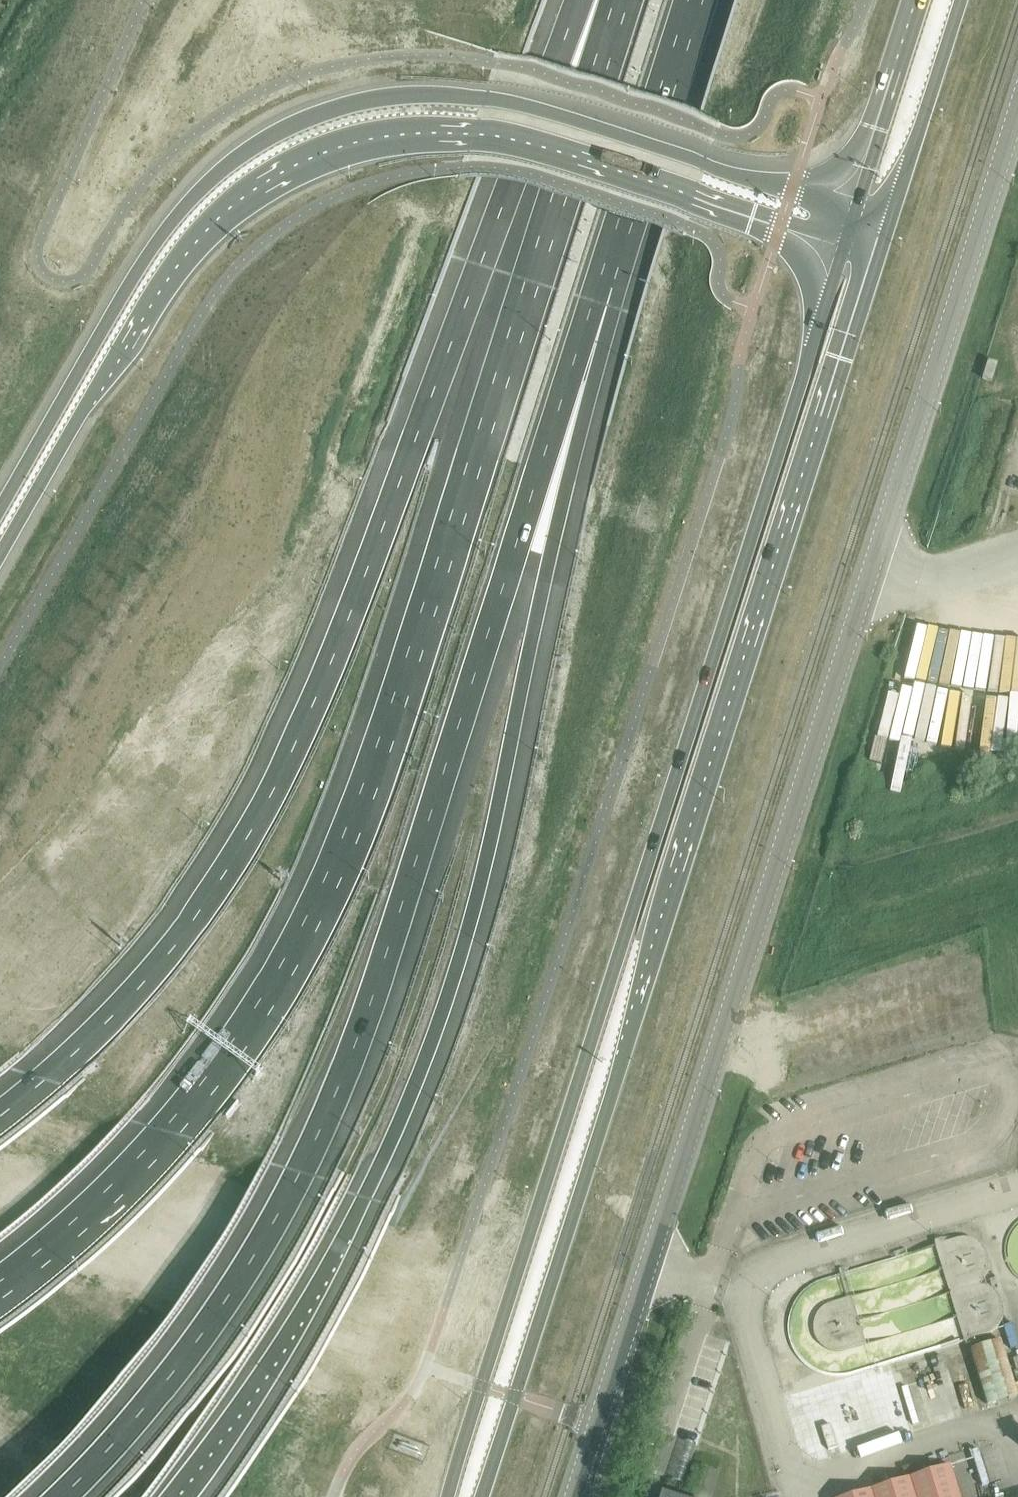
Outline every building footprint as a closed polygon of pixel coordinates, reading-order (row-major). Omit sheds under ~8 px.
[(986,379),(996,382),(1001,364),(992,361),(986,379)] [(807,1381),(1008,1331),(984,1235),(783,1286),(807,1381)] [(1001,1341),(972,1351),(988,1403),(1017,1394),(1001,1341)] [(947,1394),(937,1397),(941,1409),(951,1406),(947,1394)] [(810,1406),(798,1409),(812,1455),(823,1451),(810,1406)] [(830,1426),(822,1428),(829,1451),(837,1448),(830,1426)] [(950,1465),(845,1496),(960,1496),(950,1465)]
